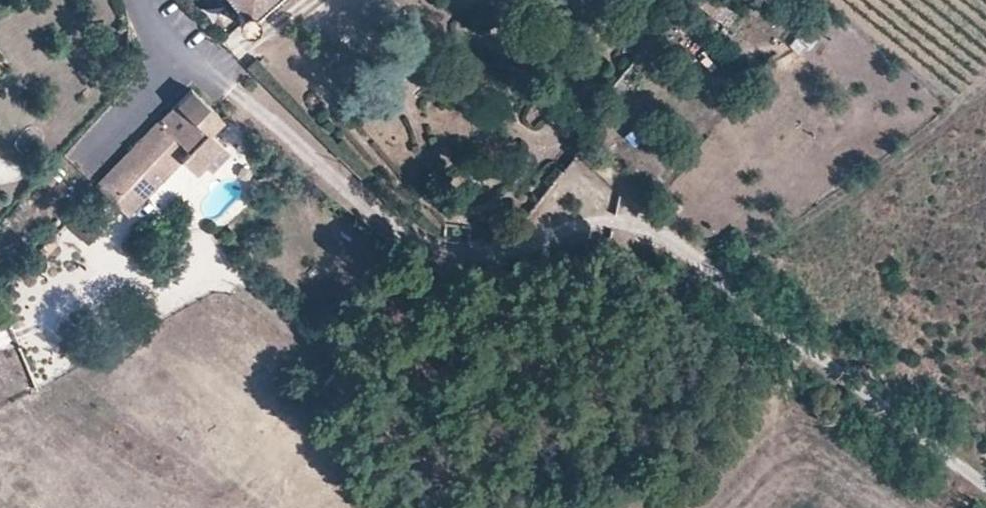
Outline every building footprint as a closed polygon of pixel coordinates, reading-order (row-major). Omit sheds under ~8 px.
[(240,5),(237,13),(239,19),(246,23),(251,22),(256,15),(255,7),(263,0),(237,0),(240,5)] [(727,23),(739,7),(730,0),(697,0),(727,23)] [(194,86),(124,159),(137,175),(115,198),(130,212),(184,157),(199,169),(224,142),(212,129),(224,116),(194,86)] [(88,243),(107,220),(89,205),(71,229),(88,243)]
